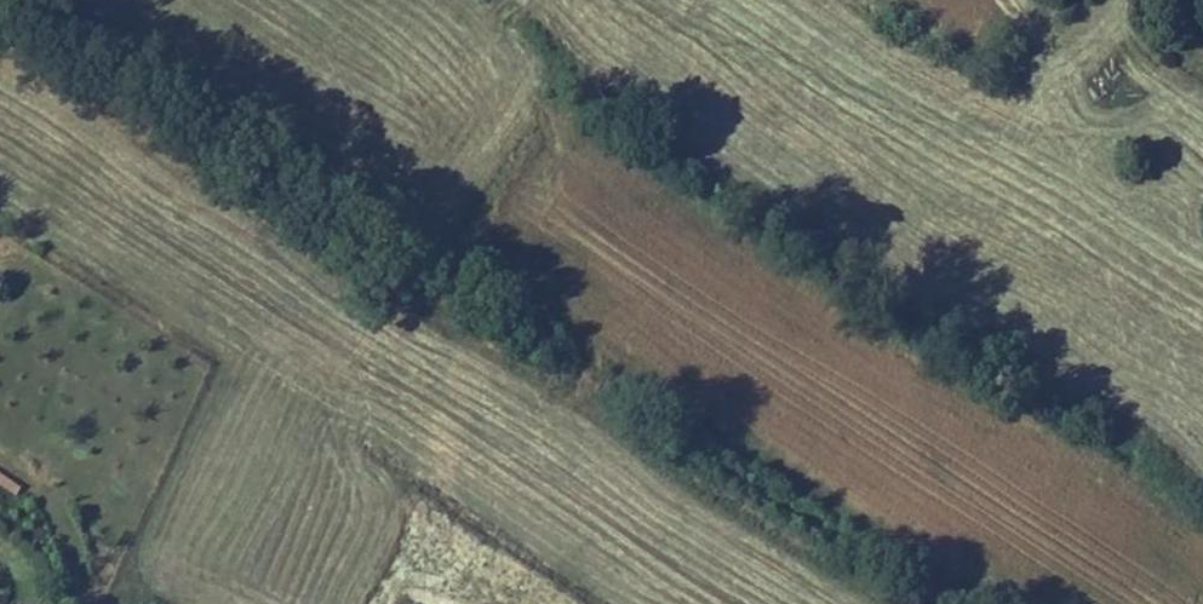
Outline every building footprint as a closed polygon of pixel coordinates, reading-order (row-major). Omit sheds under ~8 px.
[(0,479),(0,487),(12,494),(15,488),(0,479)]
